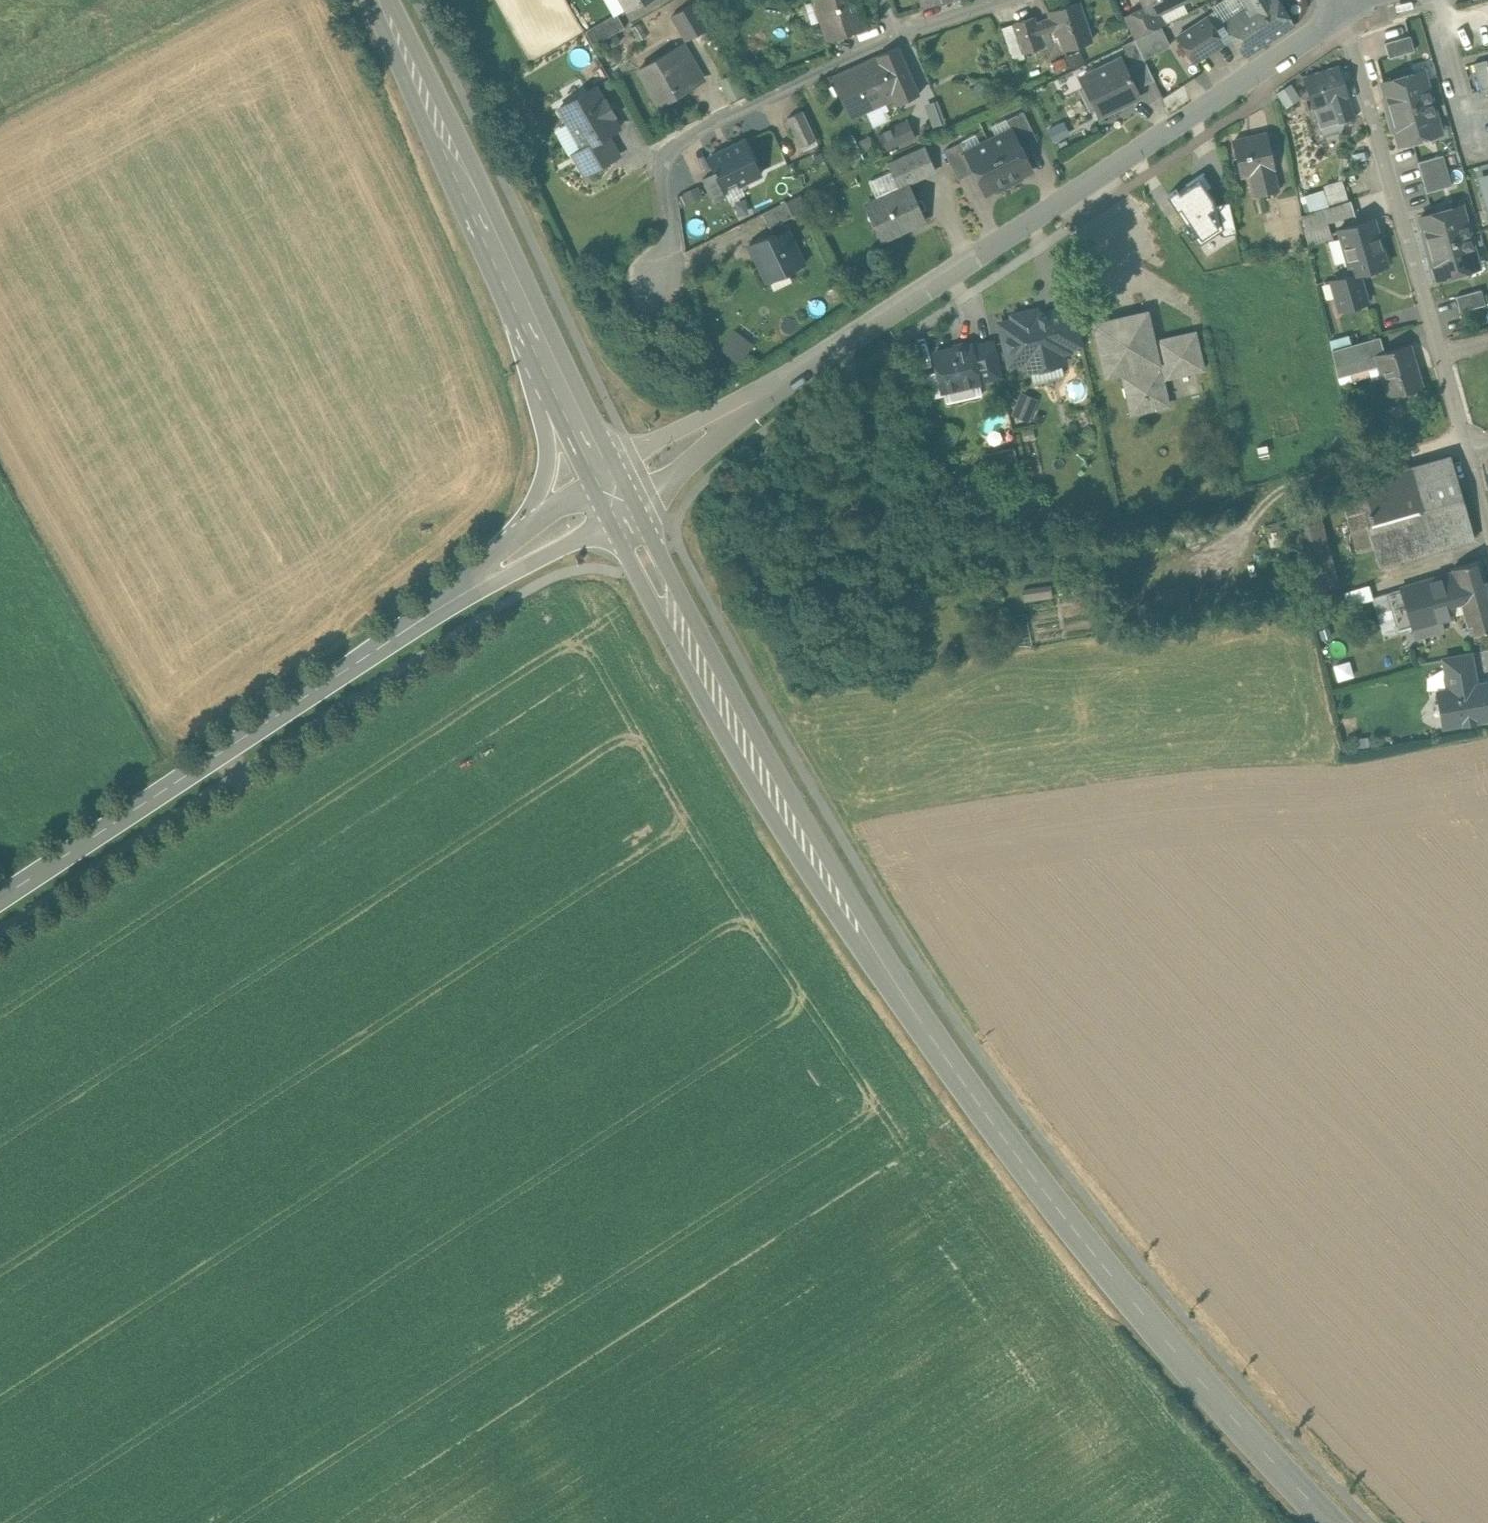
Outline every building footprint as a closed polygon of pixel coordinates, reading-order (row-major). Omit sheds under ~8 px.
[(628,12),(650,0),(621,0),(628,12)] [(827,40),(867,27),(858,0),(814,0),(827,40)] [(1146,7),(1150,15),(1157,12),(1181,0),(1143,0),(1146,7)] [(1230,20),(1250,51),(1292,24),(1277,0),(1260,0),(1249,7),(1230,20)] [(1079,2),(1049,12),(1051,19),(1055,29),(1057,36),(1059,35),(1064,49),(1091,40),(1079,2)] [(695,3),(672,16),(686,41),(709,28),(695,3)] [(1146,7),(1124,17),(1135,39),(1160,26),(1164,25),(1157,12),(1150,15),(1146,7)] [(617,14),(586,31),(593,46),(625,28),(617,14)] [(1034,17),(1013,24),(1023,53),(1044,45),(1041,37),(1036,22),(1034,17)] [(1207,17),(1177,36),(1193,62),(1224,42),(1207,17)] [(1051,19),(1041,22),(1041,20),(1036,22),(1041,37),(1049,34),(1048,31),(1055,29),(1051,19)] [(1160,26),(1135,39),(1144,58),(1169,46),(1160,26)] [(1049,34),(1041,37),(1044,45),(1052,42),(1049,34)] [(1410,35),(1385,42),(1389,58),(1414,51),(1410,35)] [(1135,39),(1122,45),(1132,66),(1145,60),(1144,58),(1135,39)] [(898,47),(877,56),(896,99),(898,104),(919,95),(898,47)] [(672,50),(640,69),(660,105),(693,87),(672,50)] [(877,56),(832,77),(851,119),(896,99),(877,56)] [(1122,58),(1080,78),(1099,116),(1140,96),(1122,58)] [(1473,63),(1481,90),(1487,88),(1487,68),(1487,64),(1487,63),(1486,60),(1473,63)] [(1339,67),(1303,78),(1314,107),(1321,128),(1355,116),(1339,67)] [(1423,71),(1383,82),(1391,113),(1432,102),(1423,71)] [(595,87),(560,107),(583,147),(584,149),(607,136),(619,129),(612,117),(616,115),(607,99),(603,101),(595,87)] [(926,102),(932,125),(941,123),(935,100),(926,102)] [(1432,102),(1391,113),(1400,144),(1440,133),(1432,102)] [(816,140),(802,111),(788,118),(801,147),(816,140)] [(1038,140),(1023,111),(1006,119),(1012,130),(1013,130),(1022,148),(1038,140)] [(876,133),(885,152),(915,138),(906,119),(876,133)] [(1012,130),(989,141),(1009,181),(1032,169),(1022,148),(1013,130),(1012,130)] [(1266,133),(1233,141),(1241,176),(1250,174),(1255,195),(1278,190),(1274,169),(1274,168),(1266,133)] [(861,153),(853,135),(842,140),(850,158),(861,153)] [(607,136),(584,149),(583,147),(574,152),(587,175),(619,157),(607,136)] [(761,174),(746,141),(709,158),(714,170),(715,173),(724,191),(725,191),(726,190),(724,186),(737,180),(739,184),(761,174)] [(966,152),(965,153),(975,171),(985,192),(1009,181),(989,141),(966,152)] [(961,142),(944,150),(958,179),(975,171),(965,153),(966,152),(961,142)] [(926,148),(904,158),(914,180),(936,169),(926,148)] [(1443,155),(1418,162),(1422,177),(1447,170),(1443,155)] [(888,194),(904,230),(926,220),(909,182),(914,180),(904,158),(888,165),(899,189),(888,194)] [(1447,170),(1422,177),(1426,193),(1451,186),(1447,170)] [(1203,171),(1167,194),(1200,245),(1222,231),(1224,236),(1236,233),(1229,202),(1217,207),(1216,200),(1208,190),(1212,187),(1203,171)] [(724,191),(715,173),(703,179),(714,202),(728,196),(725,191),(724,191)] [(1487,207),(1487,175),(1478,178),(1487,207)] [(904,230),(888,194),(876,200),(881,211),(870,216),(881,241),(904,230)] [(1351,200),(1302,216),(1305,228),(1304,228),(1308,242),(1331,235),(1327,222),(1355,213),(1351,200)] [(786,202),(763,213),(769,228),(793,216),(786,202)] [(1461,206),(1421,217),(1429,248),(1470,236),(1461,206)] [(1352,274),(1358,274),(1387,265),(1373,219),(1339,229),(1352,274)] [(775,237),(774,234),(750,245),(768,283),(770,282),(767,277),(800,261),(802,266),(804,265),(787,231),(775,237)] [(1470,236),(1429,248),(1438,279),(1478,267),(1470,236)] [(1358,274),(1352,274),(1332,280),(1341,311),(1367,303),(1358,274)] [(1481,289),(1456,296),(1460,312),(1485,305),(1481,289)] [(1036,311),(1013,316),(1014,321),(1001,324),(1010,363),(1027,359),(1030,371),(1062,364),(1059,352),(1068,350),(1067,346),(1079,343),(1071,308),(1037,316),(1036,311)] [(1147,312),(1095,324),(1107,375),(1136,369),(1137,374),(1124,377),(1132,413),(1168,405),(1160,371),(1165,370),(1167,377),(1203,369),(1194,333),(1159,341),(1160,345),(1154,346),(1147,312)] [(721,349),(741,362),(754,341),(734,329),(721,349)] [(1380,337),(1332,350),(1338,378),(1381,366),(1377,354),(1385,352),(1380,337)] [(992,341),(971,346),(979,381),(1000,376),(992,341)] [(971,345),(934,354),(942,391),(979,382),(979,381),(971,346),(971,345)] [(1385,352),(1377,354),(1381,366),(1389,395),(1422,386),(1416,366),(1415,366),(1409,345),(1385,352)] [(1031,420),(1039,396),(1020,390),(1011,414),(1031,420)] [(1451,459),(1365,483),(1367,491),(1342,498),(1351,529),(1367,525),(1379,566),(1474,539),(1451,459)] [(1408,610),(1487,586),(1480,561),(1452,569),(1453,574),(1402,589),(1408,610)] [(1408,610),(1414,627),(1413,627),(1416,639),(1444,630),(1441,619),(1453,615),(1453,614),(1464,612),(1470,634),(1487,629),(1487,589),(1487,586),(1408,610)] [(1357,599),(1371,599),(1371,587),(1356,587),(1357,599)] [(1402,589),(1388,593),(1399,631),(1413,627),(1414,627),(1408,610),(1402,589)] [(1388,593),(1372,597),(1384,635),(1399,631),(1388,593)] [(1471,654),(1443,659),(1447,681),(1474,676),(1471,654)] [(1447,681),(1449,690),(1437,692),(1439,704),(1435,710),(1441,714),(1443,726),(1463,722),(1464,724),(1475,722),(1475,720),(1487,717),(1487,694),(1486,683),(1476,685),(1474,676),(1447,681)]
